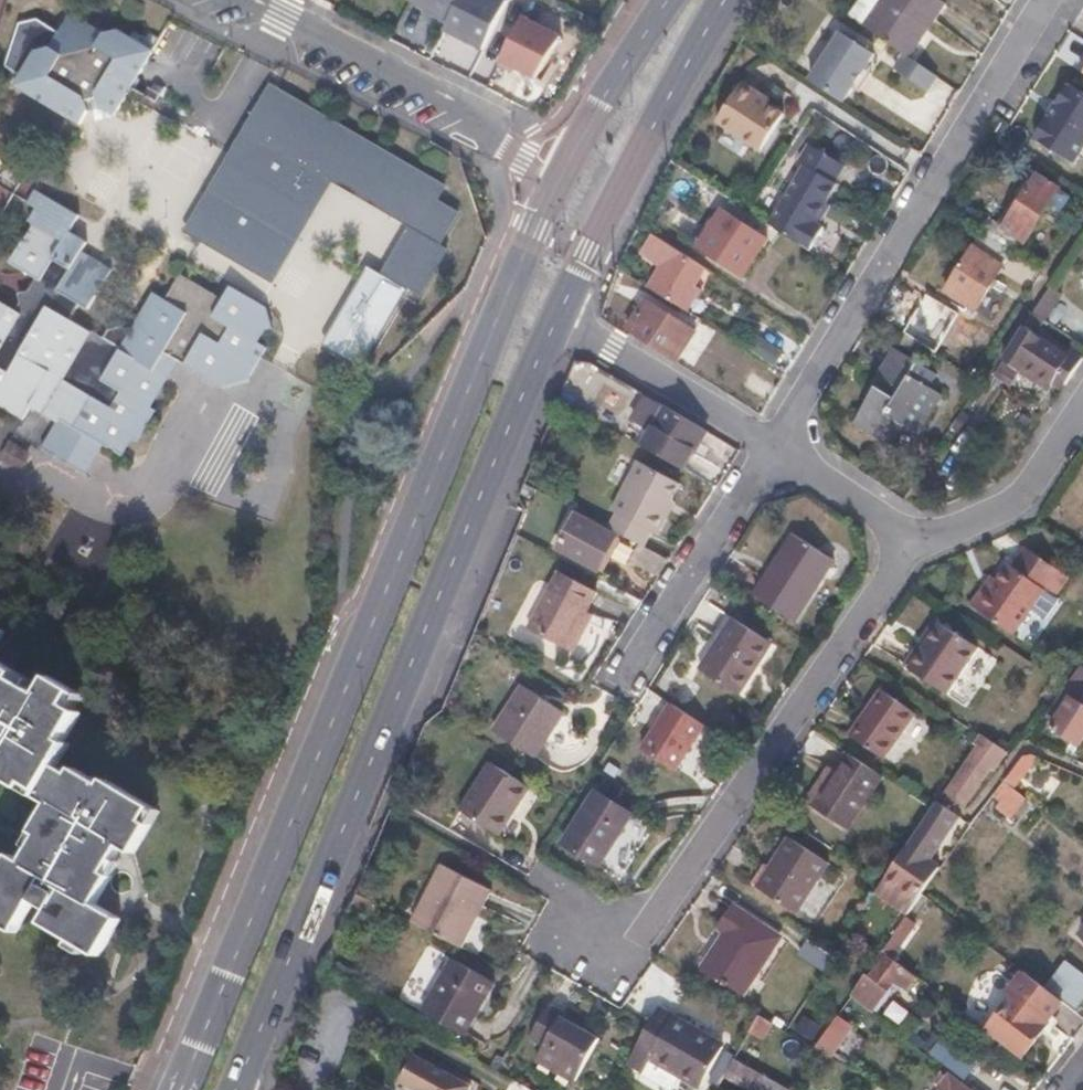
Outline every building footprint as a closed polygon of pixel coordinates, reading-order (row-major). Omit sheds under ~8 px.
[(416,1),(456,21),(468,0),(417,0),(416,1)] [(456,21),(450,31),(489,55),(518,0),(468,0),(456,21)] [(909,57),(944,5),(937,0),(864,0),(852,18),(905,54),(909,57)] [(560,35),(522,15),(498,62),(514,70),(516,67),(535,76),(560,35)] [(98,34),(70,18),(57,30),(37,17),(17,23),(3,66),(16,72),(7,86),(77,125),(84,111),(99,110),(111,116),(150,50),(115,30),(98,34)] [(876,57),(843,36),(812,83),(844,105),(876,57)] [(909,57),(905,54),(894,69),(926,91),(937,76),(909,57)] [(753,102),(756,97),(740,86),(714,126),(758,155),(781,120),(762,108),(753,102)] [(273,287),(296,249),(288,245),(337,164),(344,169),(361,141),(275,88),(187,234),(273,287)] [(1071,166),(1082,147),(1082,96),(1074,90),(1072,89),(1064,89),(1056,102),(1058,109),(1050,122),(1045,119),(1032,140),(1071,166)] [(753,102),(762,108),(765,103),(756,97),(753,102)] [(421,177),(361,141),(344,169),(337,164),(288,245),(296,249),(335,185),(394,221),(421,177)] [(768,226),(808,251),(824,227),(814,221),(836,188),(833,185),(844,169),(809,146),(798,163),(803,166),(793,182),(787,178),(781,187),(788,191),(768,226)] [(421,177),(394,221),(415,234),(387,280),(404,291),(422,302),(449,258),(442,254),(461,222),(438,208),(447,193),(421,177)] [(991,220),(982,234),(1012,254),(1016,256),(1045,208),(1057,189),(1037,177),(1018,207),(1005,228),(1000,225),(991,220)] [(1070,197),(1057,189),(1045,208),(1055,215),(1060,214),(1070,197)] [(151,408),(146,406),(162,378),(153,373),(165,354),(173,359),(221,387),(250,380),(267,352),(257,347),(264,336),(273,332),(267,311),(232,291),(225,304),(181,278),(166,303),(157,298),(144,321),(140,319),(131,334),(122,329),(108,332),(103,341),(70,321),(80,304),(89,309),(110,272),(81,254),(87,244),(70,234),(80,216),(37,191),(29,204),(36,208),(28,223),(33,226),(28,234),(11,263),(40,281),(37,287),(34,286),(28,295),(21,297),(25,310),(21,316),(0,303),(0,400),(26,416),(34,402),(63,419),(45,450),(85,473),(102,445),(118,454),(128,436),(132,439),(137,442),(155,411),(151,408)] [(1005,228),(1018,207),(1013,204),(1000,225),(1005,228)] [(722,213),(699,247),(742,276),(765,242),(722,213)] [(1012,254),(982,234),(945,292),(976,311),(1012,254)] [(694,287),(705,270),(653,237),(642,254),(661,266),(647,288),(687,313),(701,292),(694,287)] [(404,291),(387,280),(365,267),(320,341),(358,365),(404,291)] [(153,296),(140,319),(144,321),(157,298),(153,296)] [(695,334),(646,302),(629,329),(677,360),(695,334)] [(1055,389),(1060,381),(1073,361),(1034,336),(1043,322),(1030,315),(1010,347),(1028,358),(1023,364),(1032,370),(1030,373),(1055,389)] [(1044,323),(1055,330),(1058,325),(1054,324),(1057,320),(1049,315),(1044,323)] [(907,336),(924,346),(934,330),(918,319),(907,336)] [(739,346),(765,363),(776,345),(750,329),(739,346)] [(894,349),(878,373),(883,376),(855,421),(892,443),(902,425),(915,433),(938,395),(929,389),(937,375),(894,349)] [(153,373),(162,378),(173,359),(165,354),(153,373)] [(1078,364),(1073,361),(1060,381),(1065,384),(1078,364)] [(146,406),(151,408),(167,380),(162,378),(146,406)] [(651,433),(665,408),(643,396),(629,421),(651,433)] [(26,416),(0,400),(0,405),(24,419),(26,416)] [(642,447),(682,469),(706,431),(665,408),(651,433),(642,447)] [(128,436),(118,454),(122,457),(132,439),(128,436)] [(661,509),(667,497),(676,479),(632,457),(606,508),(611,510),(604,523),(618,531),(639,541),(646,527),(653,531),(663,510),(661,509)] [(595,569),(611,543),(615,536),(577,514),(557,547),(595,569)] [(665,554),(639,541),(618,531),(615,536),(611,543),(654,568),(665,554)] [(794,622),(834,562),(793,537),(753,596),(794,622)] [(1011,567),(1045,591),(1059,571),(1025,547),(1011,567)] [(1011,567),(1010,566),(998,583),(991,578),(972,607),(1013,636),(1045,591),(1011,567)] [(559,576),(529,629),(567,651),(596,597),(559,576)] [(703,666),(742,692),(772,645),(733,619),(703,666)] [(940,624),(909,671),(946,695),(977,649),(940,624)] [(118,854),(121,849),(133,856),(151,825),(145,822),(152,809),(104,781),(103,784),(74,768),(70,774),(56,766),(68,746),(62,742),(66,735),(67,735),(80,713),(69,707),(77,693),(50,678),(41,694),(14,678),(18,672),(0,662),(0,774),(25,789),(28,784),(41,792),(37,798),(48,805),(32,833),(39,837),(22,865),(10,858),(0,875),(0,924),(16,933),(35,902),(51,911),(44,923),(99,956),(120,920),(103,910),(95,906),(112,877),(107,874),(118,854)] [(740,696),(742,692),(703,666),(700,670),(738,695),(740,696)] [(1048,714),(1057,720),(1050,729),(1079,746),(1082,740),(1082,672),(1079,670),(1064,692),(1048,714)] [(523,688),(494,732),(534,758),(563,713),(523,688)] [(882,692),(852,736),(885,759),(915,715),(882,692)] [(676,772),(705,726),(671,705),(642,750),(676,772)] [(982,737),(1002,751),(1022,719),(1003,705),(982,737)] [(997,759),(1002,751),(982,737),(979,742),(976,745),(997,759)] [(943,795),(965,808),(997,759),(976,745),(943,795)] [(835,773),(812,806),(847,830),(883,777),(848,755),(835,773)] [(1004,783),(1014,792),(1039,760),(1031,756),(1024,758),(1004,783)] [(725,777),(735,763),(727,757),(717,772),(725,777)] [(491,764),(461,812),(499,836),(529,788),(491,764)] [(805,801),(812,806),(835,773),(828,768),(805,801)] [(1004,783),(989,802),(1010,818),(1025,799),(1014,792),(1004,783)] [(606,860),(622,871),(650,829),(651,828),(595,793),(563,845),(601,868),(606,860)] [(921,897),(939,871),(928,864),(959,818),(938,803),(933,810),(882,884),(875,893),(907,915),(921,897)] [(789,840),(758,889),(798,914),(829,866),(789,840)] [(412,924),(460,949),(490,893),(442,868),(412,924)] [(731,907),(717,930),(724,934),(701,971),(744,999),(782,939),(731,907)] [(882,952),(892,959),(918,923),(907,915),(882,952)] [(835,956),(812,942),(803,954),(826,970),(835,956)] [(915,978),(892,959),(882,952),(851,997),(871,1013),(892,985),(906,991),(915,978)] [(421,1015),(462,1039),(476,1016),(471,1013),(489,982),(452,960),(421,1015)] [(1066,963),(1047,989),(1075,1010),(1082,999),(1082,975),(1066,963)] [(987,1033),(1022,1059),(1049,1023),(1047,1022),(1061,1002),(1027,976),(1022,972),(1007,994),(1013,997),(987,1033)] [(598,1043),(579,1031),(582,1027),(549,1007),(530,1039),(545,1048),(536,1062),(573,1084),(598,1043)] [(722,1049),(701,1037),(703,1034),(658,1008),(648,1025),(625,1066),(641,1076),(649,1062),(698,1089),(699,1089),(722,1049)] [(754,1024),(748,1033),(764,1041),(773,1023),(759,1015),(754,1024)] [(853,1028),(837,1017),(816,1048),(833,1058),(853,1028)] [(724,1059),(731,1062),(748,1033),(754,1024),(747,1020),(724,1059)] [(701,1037),(722,1049),(724,1046),(703,1034),(701,1037)] [(937,1035),(925,1051),(964,1080),(976,1065),(937,1035)] [(409,1089),(429,1089),(430,1088),(434,1089),(438,1089),(448,1073),(415,1055),(399,1084),(409,1089)] [(731,1062),(724,1075),(750,1089),(785,1089),(731,1062)] [(448,1073),(438,1089),(470,1089),(472,1086),(448,1073)] [(949,1075),(938,1089),(970,1089),(949,1075)]
